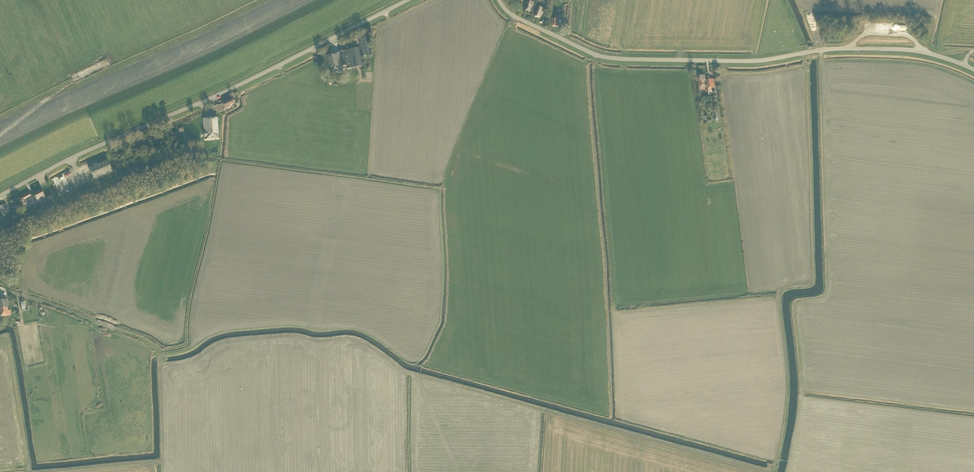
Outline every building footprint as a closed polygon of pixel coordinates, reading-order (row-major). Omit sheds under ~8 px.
[(534,7),(533,7),(535,2),(528,0),(527,0),(525,6),(526,6),(524,11),(530,13),(531,11),(532,12),(534,7)] [(535,17),(540,19),(541,15),(542,15),(545,8),(537,6),(535,11),(536,12),(535,17)] [(559,24),(563,23),(562,18),(564,18),(564,8),(558,8),(558,7),(553,7),(553,11),(552,11),(553,17),(558,17),(559,24)] [(363,57),(372,55),(368,37),(359,39),(363,57)] [(329,66),(331,75),(342,72),(341,70),(363,66),(359,49),(349,51),(326,56),(328,67),(329,66)] [(705,75),(697,76),(697,81),(699,81),(700,88),(705,87),(705,86),(708,86),(708,88),(709,95),(714,95),(713,88),(712,80),(707,80),(707,81),(705,81),(705,75)] [(232,107),(231,105),(235,103),(233,99),(222,104),(225,110),(232,107)] [(204,119),(206,140),(219,139),(217,118),(204,119)] [(89,168),(94,180),(112,172),(107,160),(89,168)] [(20,197),(21,199),(19,200),(21,203),(23,206),(28,204),(26,201),(32,198),(33,199),(35,198),(38,202),(44,198),(45,198),(43,194),(41,191),(38,192),(31,196),(30,192),(20,197)] [(0,210),(4,217),(6,216),(5,214),(10,212),(6,204),(0,207),(0,209),(0,210)] [(8,316),(8,311),(7,298),(0,299),(0,316),(8,316)]
